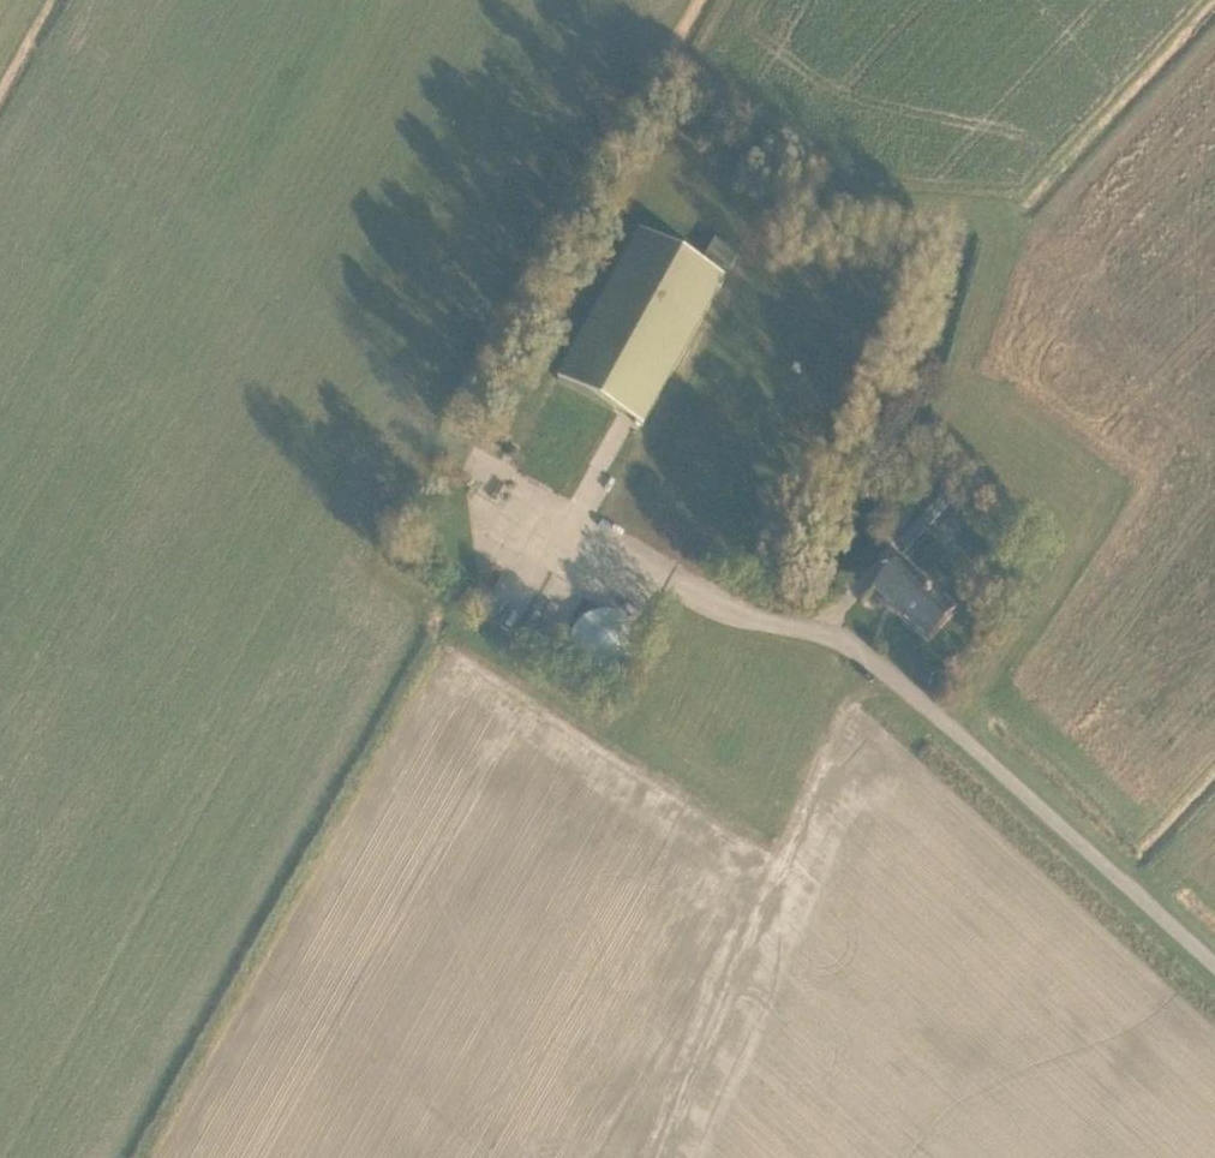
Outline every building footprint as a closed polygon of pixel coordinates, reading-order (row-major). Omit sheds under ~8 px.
[(563,374),(560,380),(616,413),(643,429),(716,298),(726,280),(638,233),(563,374)] [(695,467),(732,391),(717,383),(706,406),(702,404),(691,427),(690,426),(675,457),(695,467)] [(891,538),(907,553),(952,505),(936,490),(891,538)] [(955,610),(900,560),(873,590),(929,640),(955,610)] [(610,613),(604,612),(601,612),(599,612),(596,613),(593,614),(587,617),(585,618),(583,620),(580,622),(578,624),(577,626),(575,629),(574,632),(572,634),(572,637),(571,640),(571,643),(570,646),(571,649),(571,652),(572,655),(572,658),(574,660),(575,663),(577,666),(578,668),(580,670),(583,672),(585,674),(587,675),(590,677),(593,678),(596,679),(599,680),(601,680),(604,680),(607,680),(610,680),(613,679),(616,678),(619,677),(621,675),(624,674),(626,672),(628,670),(630,668),(632,666),(634,663),(635,660),(636,658),(637,655),(638,652),(638,649),(638,646),(638,643),(638,640),(637,637),(636,634),(635,632),(634,629),(632,626),(630,624),(628,622),(626,620),(624,618),(621,617),(619,615),(616,614),(613,613),(610,613)]
